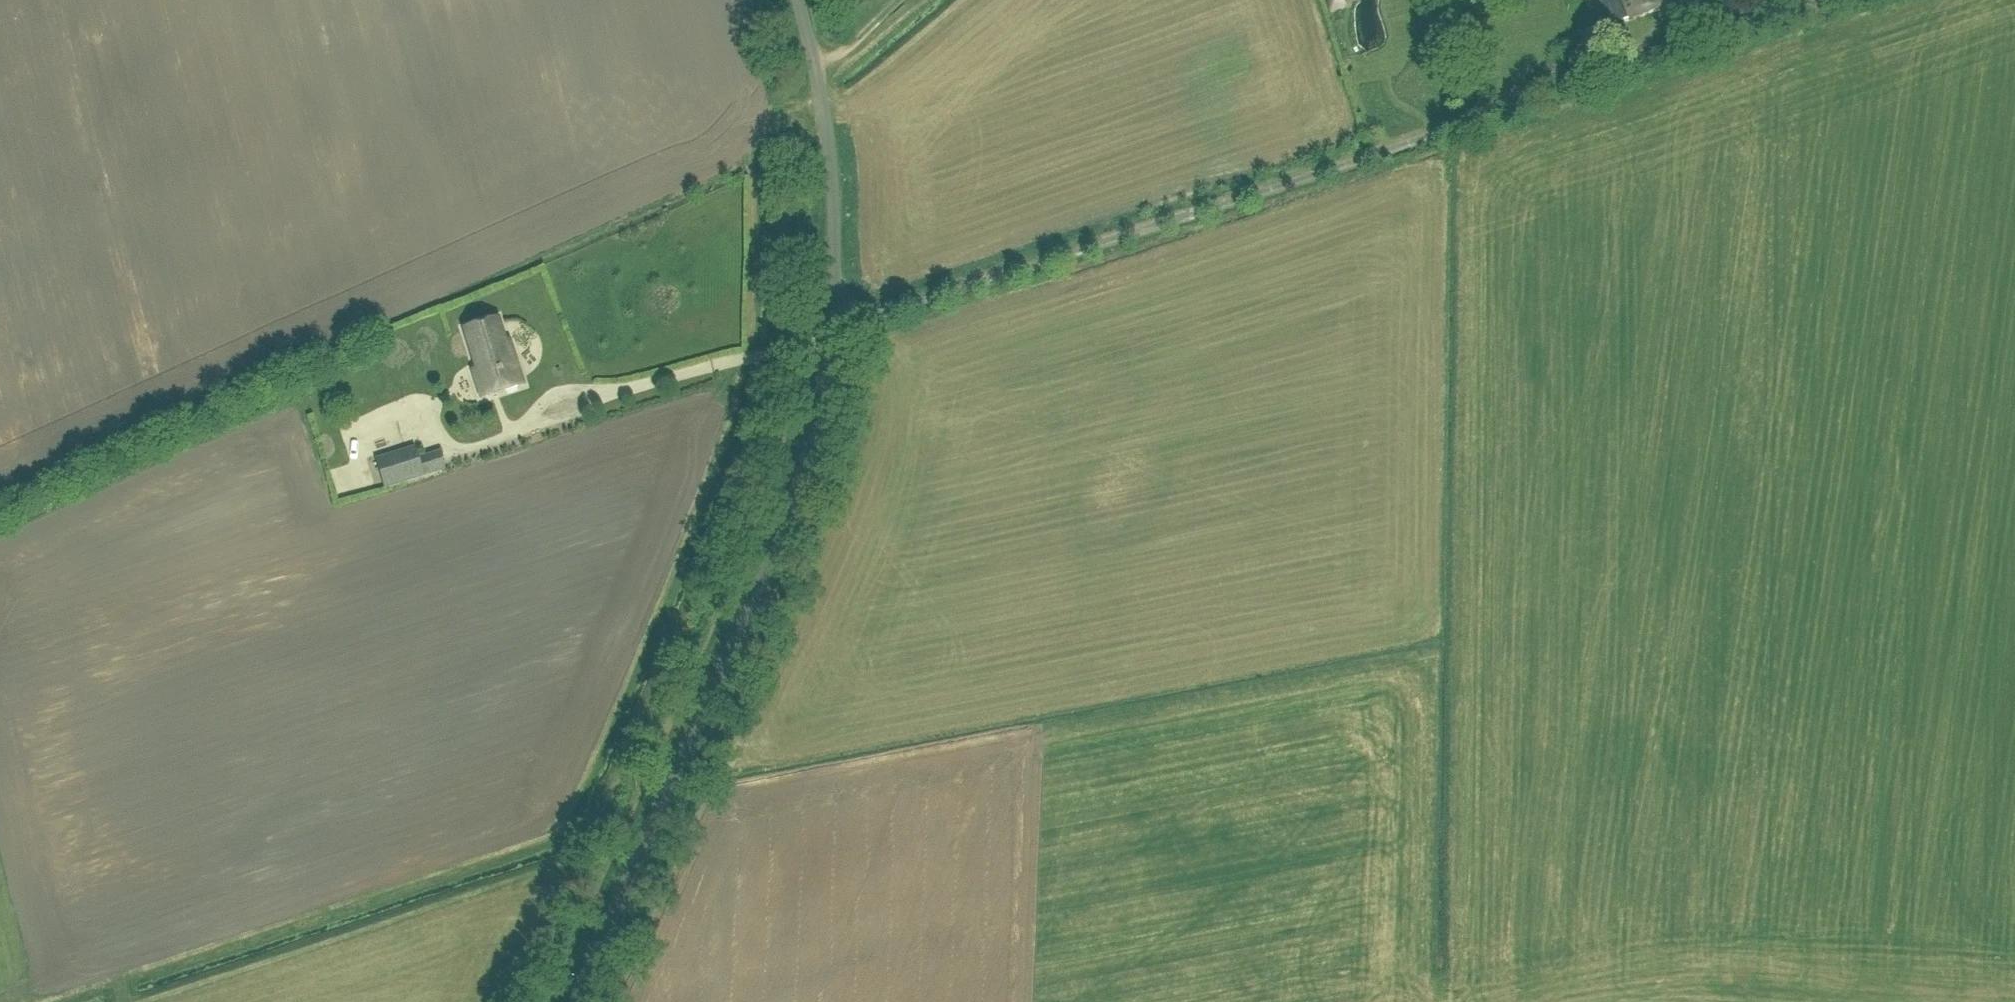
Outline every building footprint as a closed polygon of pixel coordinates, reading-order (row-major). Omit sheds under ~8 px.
[(1667,0),(1610,0),(1617,23),(1669,7),(1667,0)] [(482,399),(524,386),(509,340),(505,341),(498,318),(463,329),(476,369),(472,370),(482,399)] [(384,474),(426,461),(420,445),(379,459),(384,474)] [(429,464),(430,477),(450,475),(449,463),(429,464)] [(388,488),(429,481),(427,465),(385,473),(388,488)]
